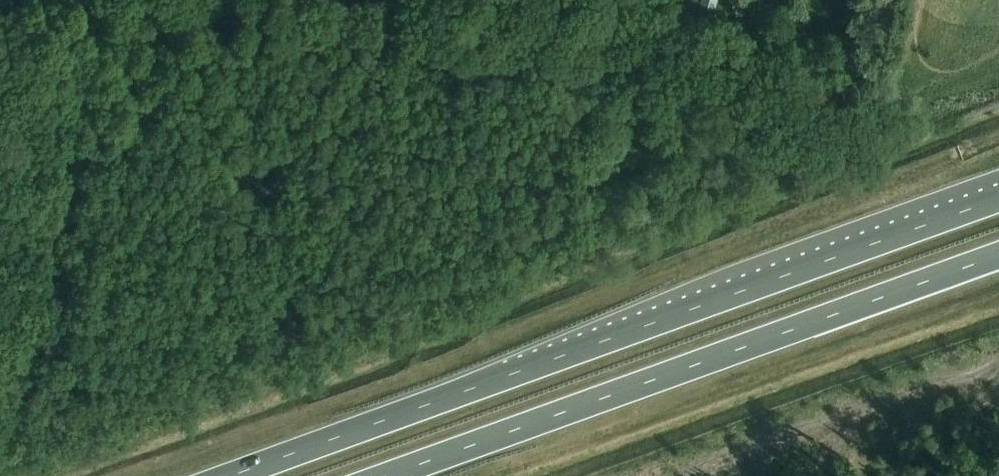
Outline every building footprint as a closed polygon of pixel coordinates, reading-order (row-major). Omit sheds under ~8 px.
[(751,7),(774,15),(779,0),(753,0),(751,7)]
